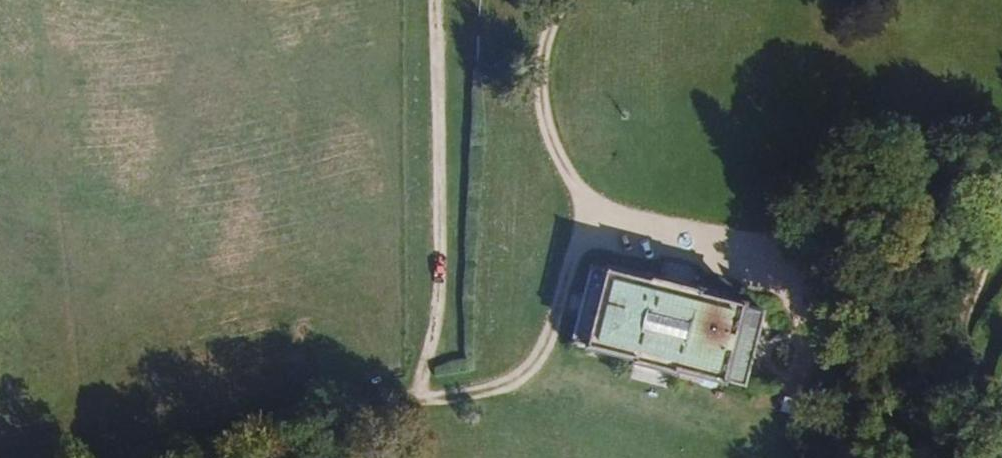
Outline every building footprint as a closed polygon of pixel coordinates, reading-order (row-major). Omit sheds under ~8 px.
[(759,393),(774,327),(754,322),(758,305),(729,298),(727,306),(586,274),(568,351),(701,382),(698,395),(733,403),(736,388),(759,393)]
